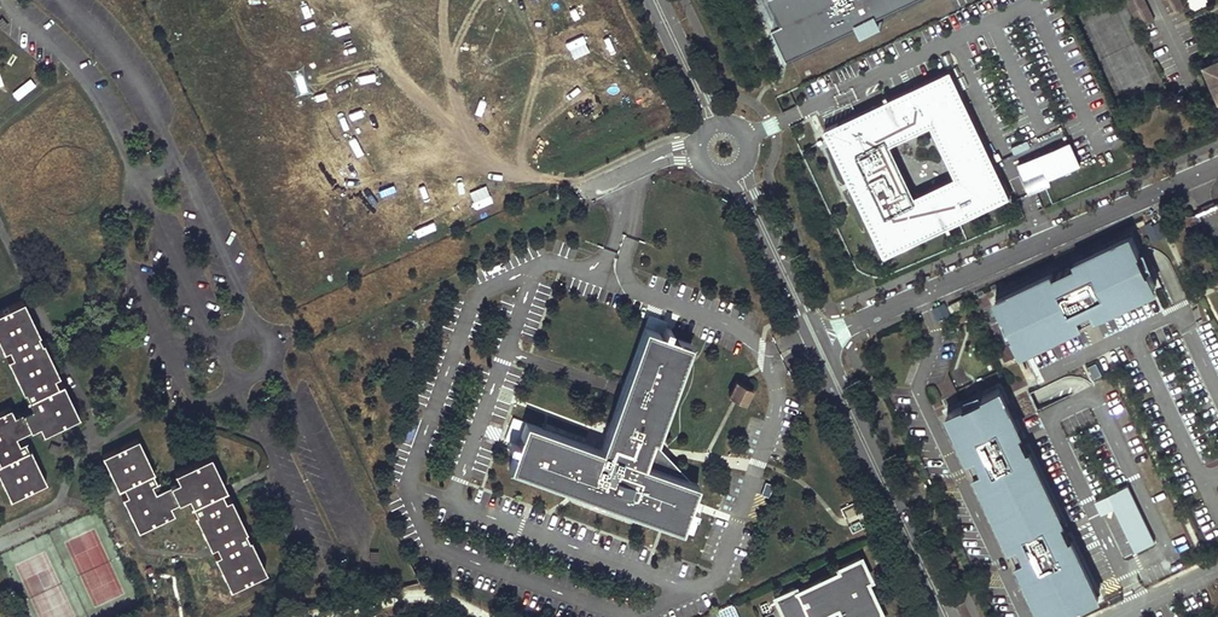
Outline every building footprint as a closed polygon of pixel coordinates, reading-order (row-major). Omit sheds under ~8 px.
[(788,54),(902,0),(774,0),(783,19),(773,23),(788,54)] [(1154,20),(1145,0),(1127,0),(1139,27),(1154,20)] [(1169,14),(1184,7),(1180,0),(1162,0),(1169,14)] [(1207,67),(1217,93),(1217,62),(1207,67)] [(950,70),(824,129),(884,256),(1010,196),(950,70)] [(1049,109),(1041,113),(1049,128),(1056,125),(1049,109)] [(1044,169),(1023,180),(1029,193),(1051,183),(1044,169)] [(1198,213),(1193,215),(1189,215),(1186,215),(1184,219),(1187,226),(1201,219),(1198,213)] [(1157,286),(1149,270),(1148,271),(1139,252),(1141,251),(1133,235),(1075,262),(1076,264),(1054,274),(1054,272),(996,300),(1004,316),(1005,315),(1014,334),(1012,335),(1020,350),(1082,321),(1084,324),(1096,318),(1095,315),(1157,286)] [(21,299),(0,309),(0,346),(2,350),(7,347),(10,355),(6,357),(21,391),(23,390),(31,406),(13,415),(9,406),(0,410),(0,480),(9,498),(45,481),(29,448),(27,448),(23,440),(18,442),(14,436),(38,424),(41,432),(77,415),(61,382),(56,383),(52,376),(57,373),(40,339),(39,340),(35,333),(37,332),(21,299)] [(963,299),(948,306),(951,313),(966,306),(963,299)] [(691,345),(643,328),(600,451),(525,425),(509,471),(682,531),(698,484),(647,467),(644,466),(652,440),(656,442),(691,345)] [(750,388),(735,381),(728,395),(743,403),(750,388)] [(983,395),(984,396),(965,405),(964,404),(948,411),(971,459),(967,460),(973,473),(976,471),(1012,547),(1009,549),(1015,561),(1018,560),(1045,616),(1057,616),(1063,614),(1063,613),(1081,604),(1082,605),(1098,598),(999,387),(983,395)] [(73,433),(63,430),(61,438),(70,442),(73,433)] [(225,487),(208,454),(172,471),(176,479),(154,490),(150,483),(155,481),(151,472),(153,471),(137,438),(101,455),(117,489),(121,486),(125,493),(121,496),(137,529),(172,512),(168,505),(186,496),(194,512),(192,512),(209,546),(214,544),(217,551),(212,553),(228,587),(264,570),(248,537),(247,538),(243,530),(244,529),(228,496),(223,498),(219,490),(225,487)] [(656,442),(652,440),(644,466),(647,467),(656,442)] [(60,446),(50,442),(47,451),(57,454),(60,446)] [(1131,483),(1096,497),(1120,558),(1155,544),(1131,483)] [(867,507),(863,500),(845,509),(849,516),(867,507)] [(174,551),(176,542),(164,541),(164,549),(174,551)] [(377,562),(376,551),(368,551),(368,562),(377,562)] [(773,597),(782,616),(803,616),(806,616),(812,616),(835,606),(841,616),(881,616),(872,596),(866,599),(858,583),(864,581),(869,579),(858,557),(836,568),(837,571),(795,591),(793,587),(773,597)] [(328,588),(332,583),(322,576),(318,584),(328,588)] [(864,581),(858,583),(866,599),(872,596),(864,581)]
